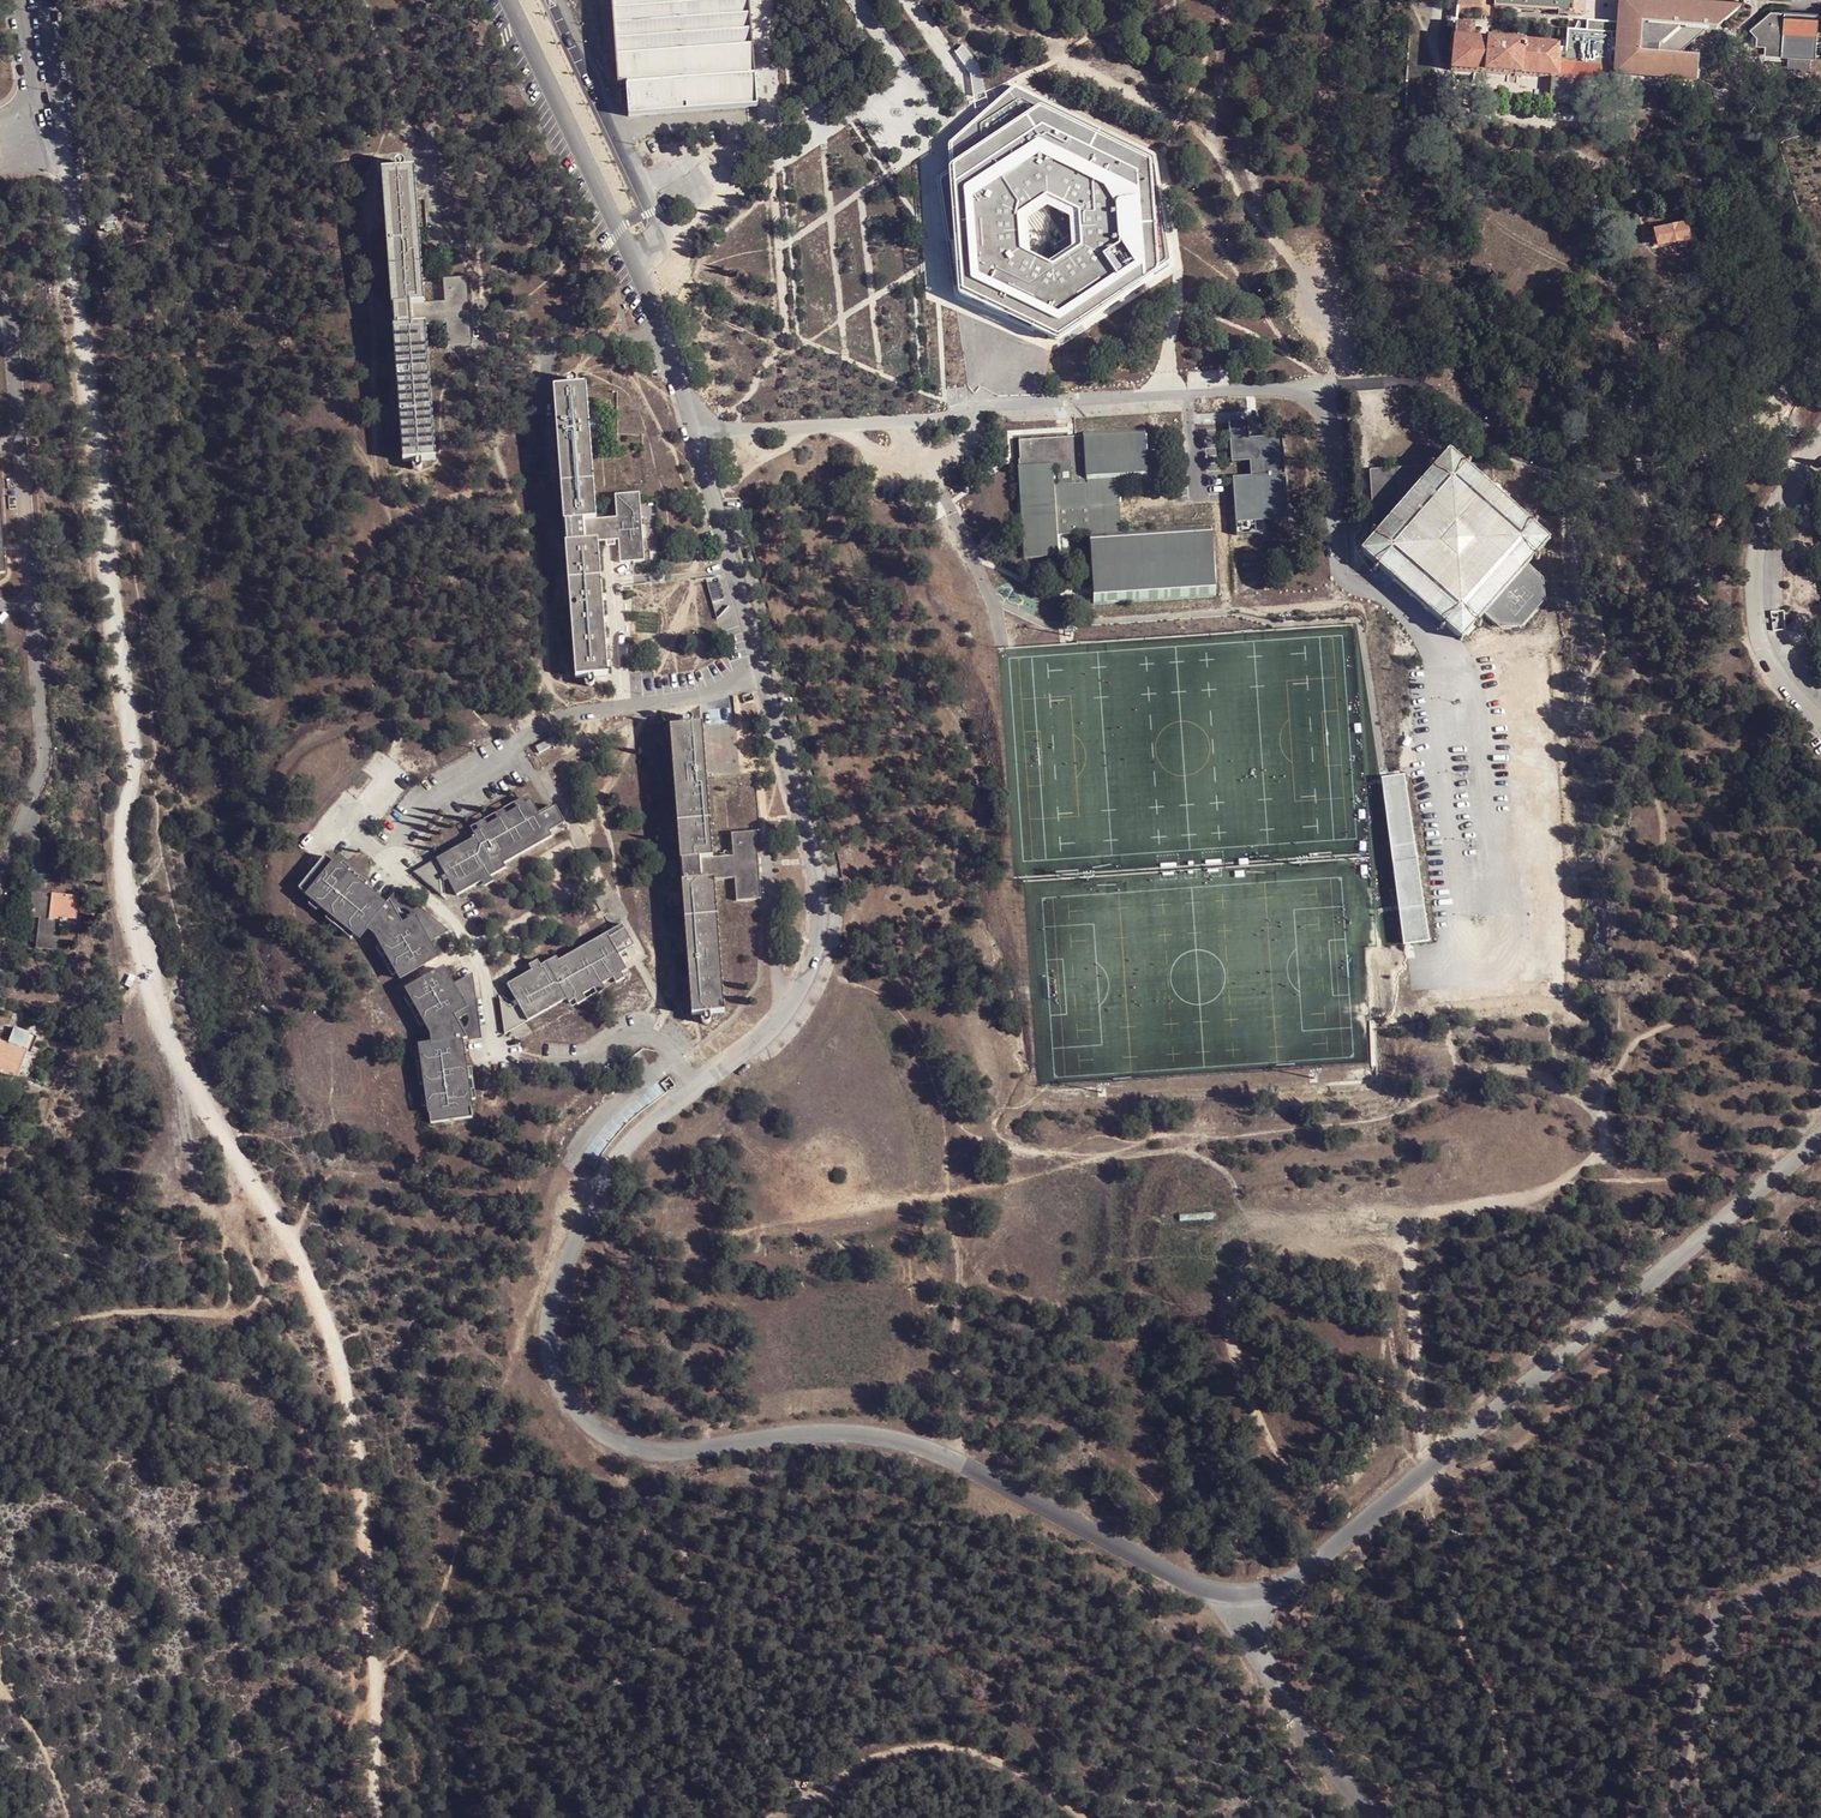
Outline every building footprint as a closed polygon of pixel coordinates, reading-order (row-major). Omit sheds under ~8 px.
[(614,83),(619,82),(625,82),(627,114),(754,106),(747,0),(609,0),(614,83)] [(1495,0),(1458,0),(1458,11),(1495,12),(1495,0)] [(1500,2),(1566,6),(1565,9),(1576,10),(1577,0),(1500,0),(1500,2)] [(1640,0),(1620,0),(1617,63),(1623,63),(1622,75),(1696,80),(1699,55),(1677,53),(1710,27),(1718,28),(1740,6),(1640,0)] [(1756,28),(1761,34),(1761,43),(1770,43),(1769,53),(1820,56),(1820,44),(1820,11),(1776,8),(1756,28)] [(1456,33),(1454,69),(1453,72),(1482,74),(1521,76),(1558,78),(1558,75),(1598,78),(1619,79),(1620,65),(1612,65),(1615,25),(1595,24),(1595,30),(1573,29),(1572,43),(1560,41),(1552,40),(1553,30),(1511,27),(1511,37),(1500,36),(1501,27),(1482,26),(1482,24),(1474,23),(1456,22),(1456,33)] [(976,63),(962,46),(956,53),(970,73),(973,95),(984,91),(976,63)] [(1135,179),(1040,133),(979,176),(952,194),(958,294),(1054,338),(1144,278),(1135,179)] [(421,460),(436,459),(426,325),(447,324),(449,347),(472,346),(469,310),(467,278),(443,280),(445,303),(424,304),(414,170),(402,171),(398,171),(392,171),(382,172),(403,461),(414,460),(418,460),(421,460)] [(117,214),(103,216),(104,231),(118,230),(117,214)] [(1690,239),(1688,225),(1651,232),(1651,237),(1648,237),(1649,245),(1652,245),(1654,247),(1690,239)] [(1179,375),(1202,378),(1203,364),(1180,361),(1179,375)] [(589,683),(606,682),(597,556),(607,556),(618,555),(619,578),(644,576),(639,509),(614,510),(615,533),(595,534),(584,394),(569,396),(553,397),(574,684),(589,683)] [(1246,418),(1227,419),(1232,459),(1250,458),(1252,474),(1234,475),(1237,517),(1291,514),(1281,435),(1249,436),(1246,418)] [(1146,486),(1143,433),(1020,441),(1022,467),(1014,467),(1020,563),(1061,561),(1060,539),(1088,537),(1093,611),(1214,603),(1210,536),(1120,542),(1117,488),(1146,486)] [(1550,546),(1449,458),(1431,478),(1425,473),(1369,476),(1371,534),(1377,539),(1359,558),(1461,647),(1550,546)] [(1711,518),(1710,526),(1718,532),(1724,528),(1725,519),(1720,515),(1711,518)] [(1544,575),(1535,567),(1490,620),(1503,631),(1521,627),(1546,601),(1544,575)] [(712,888),(733,887),(735,909),(759,907),(757,885),(757,873),(754,840),(729,841),(731,863),(710,865),(708,840),(703,776),(700,733),(684,734),(669,735),(690,1022),(706,1021),(722,1019),(712,888)] [(558,735),(550,739),(555,749),(564,745),(558,735)] [(550,739),(536,747),(539,753),(553,746),(550,739)] [(1382,779),(1402,945),(1430,941),(1404,774),(1382,779)] [(567,822),(557,805),(541,815),(532,799),(526,803),(523,797),(514,803),(518,807),(507,813),(504,808),(495,813),(498,819),(488,824),(485,819),(476,824),(479,829),(473,834),(476,838),(413,873),(440,894),(440,883),(448,880),(457,896),(506,869),(504,864),(553,836),(550,831),(567,822)] [(340,867),(326,856),(299,890),(313,900),(308,905),(317,912),(320,907),(330,915),(326,919),(333,926),(337,920),(346,928),(342,934),(351,940),(356,935),(361,940),(369,929),(376,936),(382,946),(376,950),(381,958),(387,954),(394,966),(387,969),(392,976),(398,974),(401,980),(439,959),(431,944),(429,941),(445,932),(431,920),(417,917),(405,924),(399,916),(387,905),(366,888),(370,882),(361,876),(357,881),(348,873),(352,868),(344,863),(340,867)] [(399,889),(387,905),(399,916),(405,924),(417,917),(431,920),(445,932),(429,941),(431,944),(451,932),(424,910),(399,889)] [(77,903),(51,900),(51,901),(51,905),(42,904),(43,900),(43,899),(32,898),(29,923),(39,925),(35,956),(56,958),(57,945),(53,945),(55,926),(59,927),(59,928),(66,929),(67,928),(74,928),(77,903)] [(634,946),(625,929),(609,938),(606,933),(559,961),(556,957),(540,966),(537,960),(528,966),(531,971),(506,985),(518,1004),(511,1008),(499,1000),(504,1035),(531,1020),(566,1000),(569,1005),(574,1001),(577,1006),(586,1001),(583,997),(594,991),(596,995),(606,989),(603,985),(613,979),(616,984),(624,979),(621,974),(628,971),(620,956),(634,946)] [(799,944),(794,940),(789,941),(788,948),(791,952),(798,950),(799,944)] [(452,984),(443,968),(407,990),(410,997),(405,1000),(410,1008),(415,1004),(422,1015),(415,1019),(420,1028),(426,1025),(432,1035),(433,1045),(419,1047),(421,1053),(413,1054),(416,1065),(423,1065),(424,1074),(417,1076),(418,1086),(425,1085),(426,1096),(420,1097),(422,1108),(428,1106),(431,1124),(473,1118),(470,1101),(476,1100),(474,1090),(469,1092),(467,1078),(473,1078),(472,1068),(466,1069),(463,1040),(461,1024),(456,1014),(471,1007),(473,995),(470,977),(454,987),(452,984)] [(478,999),(474,971),(452,984),(454,987),(470,977),(473,995),(471,1007),(456,1014),(461,1024),(463,1040),(483,1037),(478,999)] [(13,1035),(6,1050),(0,1048),(0,1083),(2,1081),(15,1086),(32,1042),(13,1035)]
